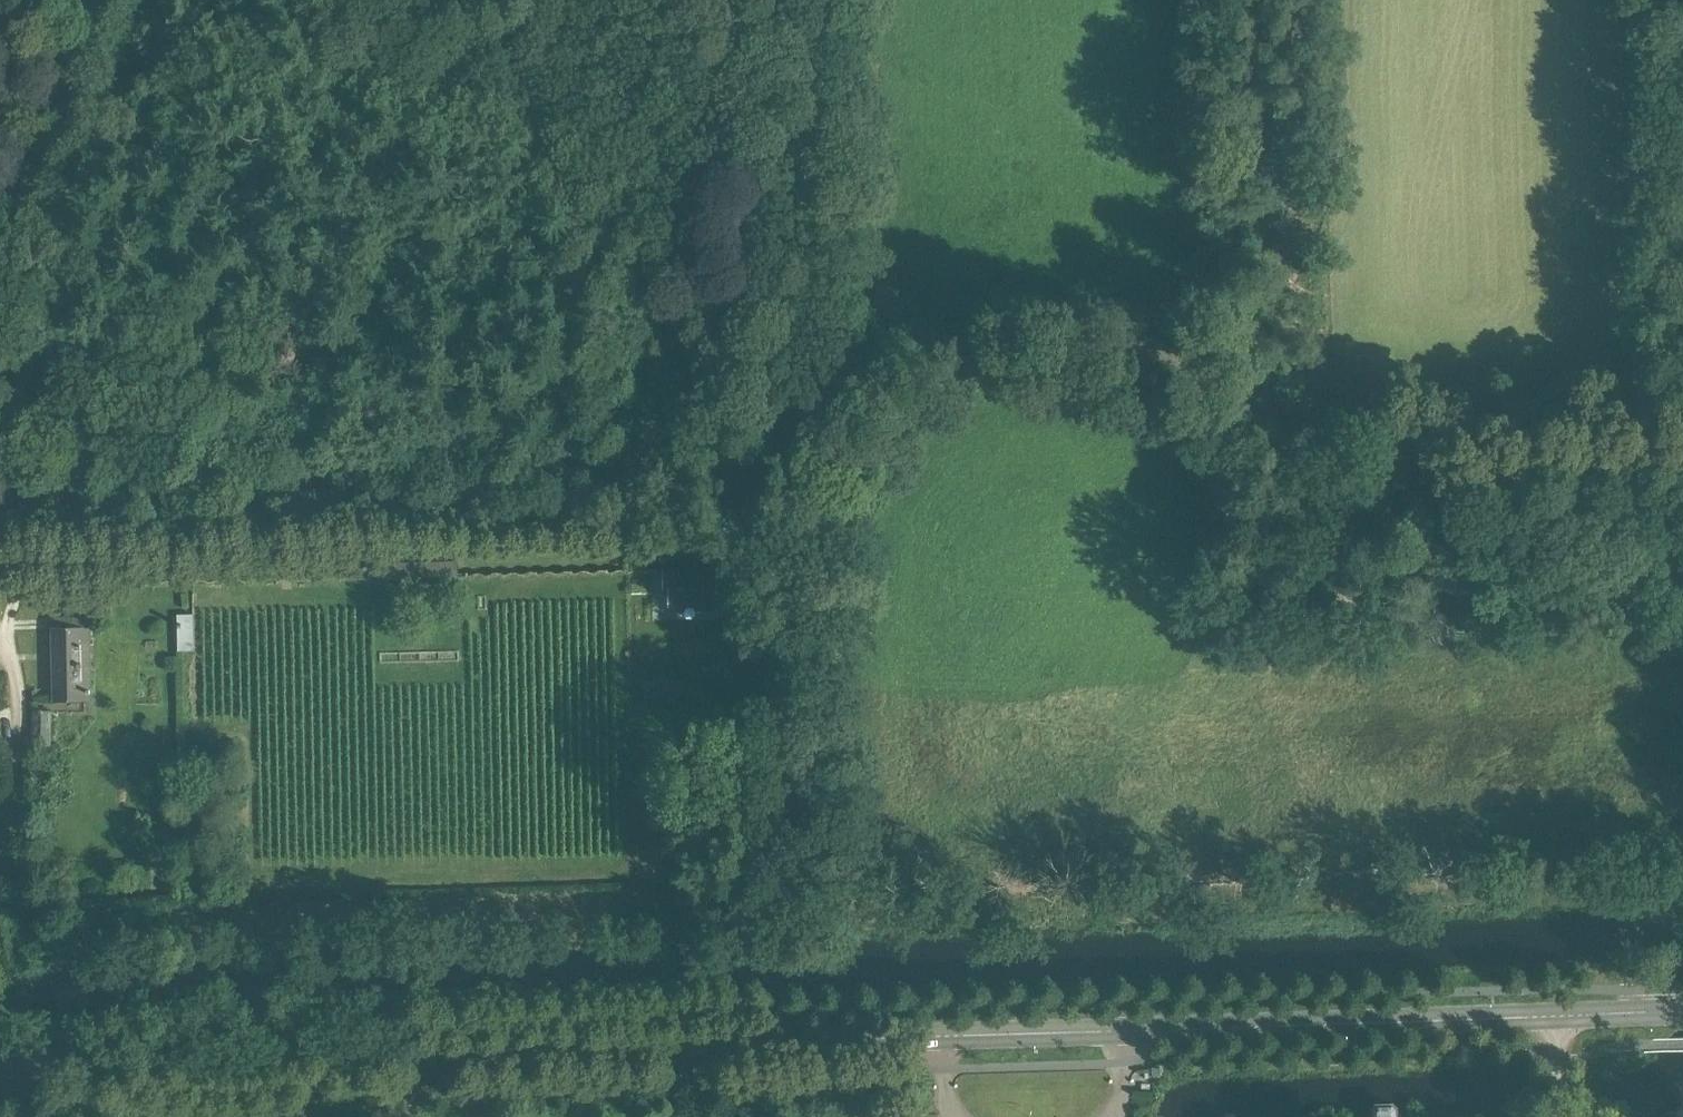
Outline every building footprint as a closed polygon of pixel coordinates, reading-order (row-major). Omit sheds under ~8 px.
[(672,610),(718,609),(717,575),(699,575),(671,576),(672,610)] [(56,629),(55,629),(56,699),(94,698),(93,628),(86,628),(86,616),(55,617),(56,629)] [(197,616),(179,616),(181,653),(185,653),(185,656),(196,656),(196,653),(197,653),(197,616)] [(55,710),(36,710),(36,746),(55,746),(55,710)] [(1148,1073),(1158,1073),(1158,1064),(1148,1064),(1148,1073)] [(1393,1116),(1392,1100),(1389,1095),(1375,1095),(1371,1101),(1372,1115),(1373,1116),(1393,1116)]
